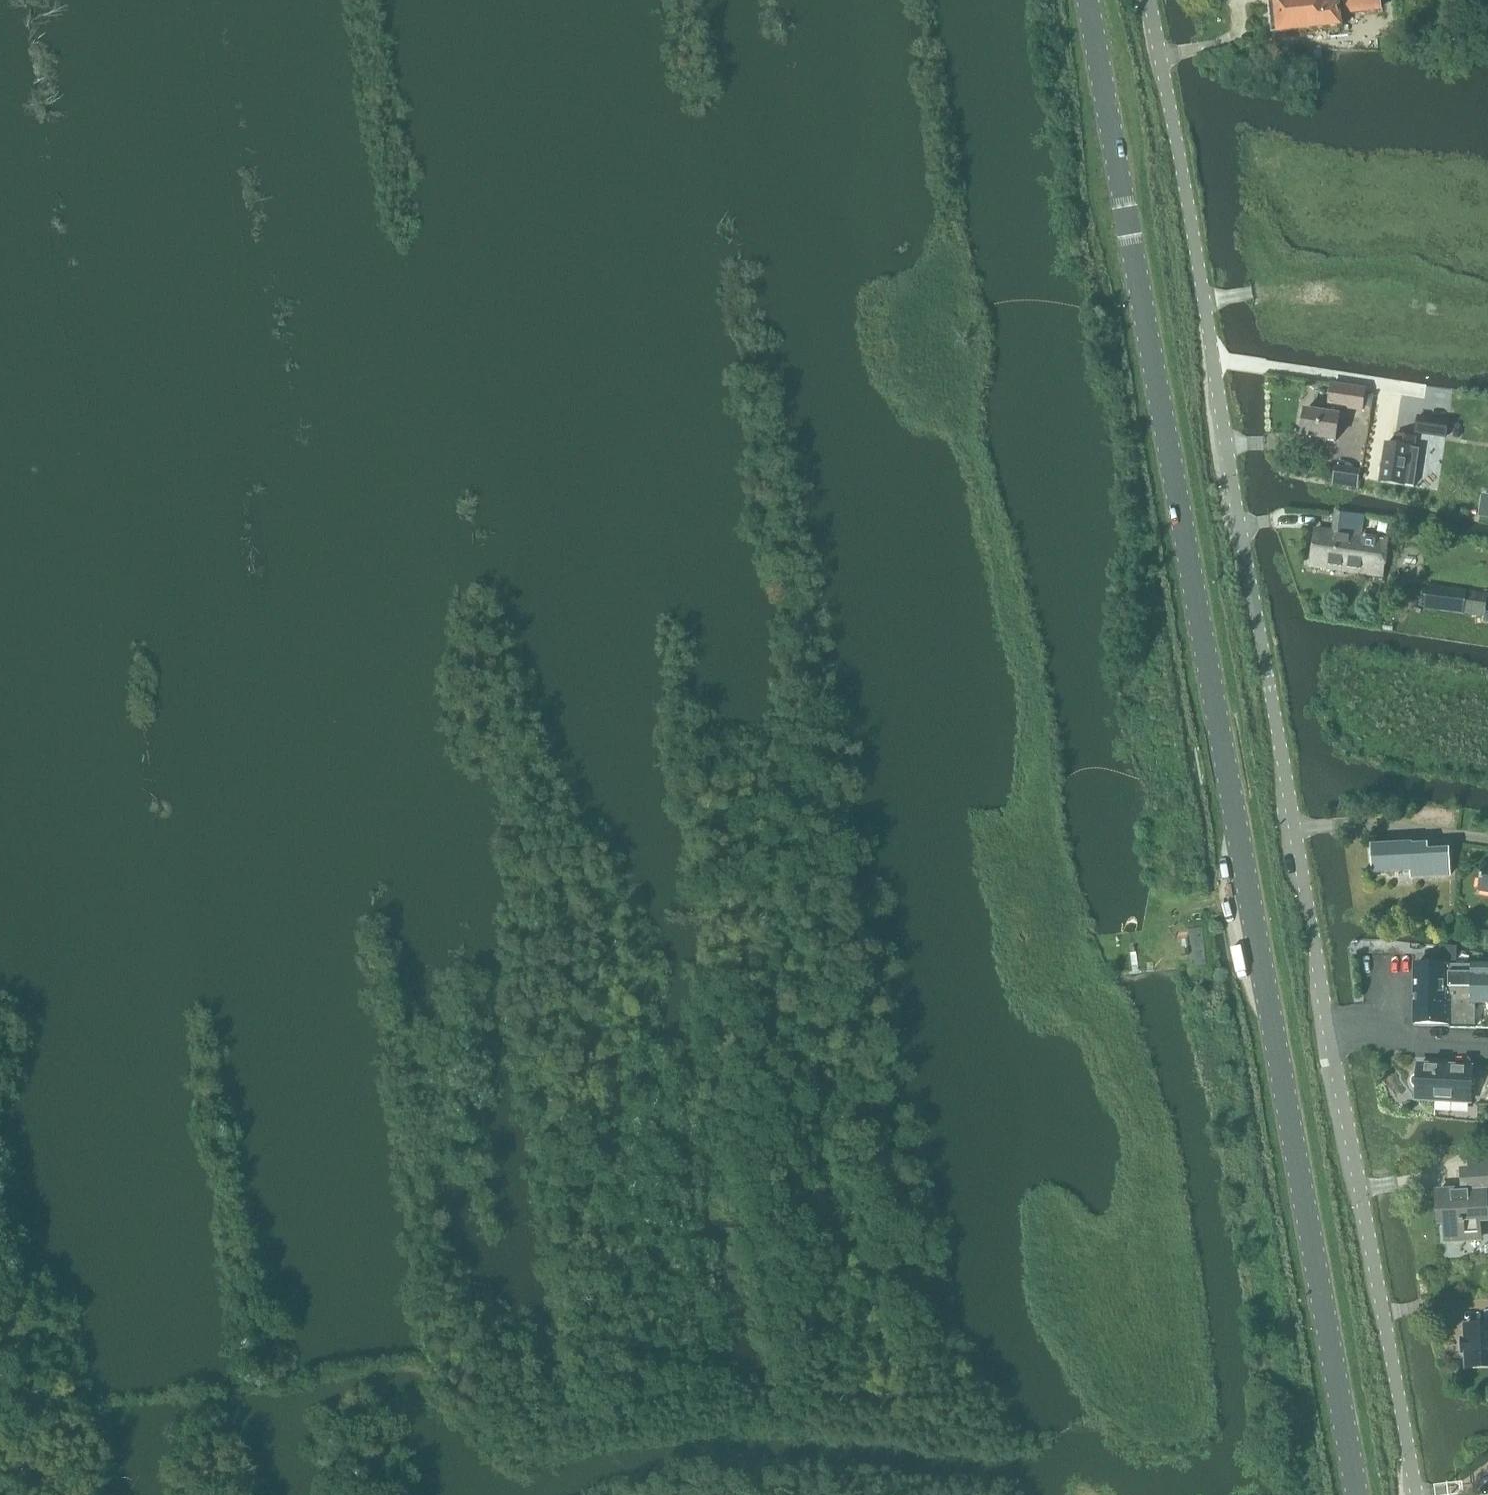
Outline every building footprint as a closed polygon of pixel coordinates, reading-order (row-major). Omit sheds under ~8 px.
[(1329,0),(1288,0),(1275,1),(1279,34),(1344,27),(1342,4),(1329,5),(1329,0)] [(1345,15),(1382,12),(1381,0),(1344,0),(1345,15)] [(1330,385),(1327,406),(1363,412),(1367,391),(1330,385)] [(1337,444),(1342,417),(1307,411),(1302,438),(1337,444)] [(1419,417),(1416,434),(1446,438),(1448,421),(1419,417)] [(1386,444),(1380,484),(1406,488),(1414,489),(1417,470),(1409,469),(1412,449),(1416,449),(1418,440),(1396,437),(1395,445),(1386,444)] [(1312,568),(1384,578),(1390,542),(1318,531),(1312,568)] [(1427,608),(1485,617),(1487,599),(1487,595),(1430,586),(1427,608)] [(1429,853),(1429,846),(1373,849),(1374,874),(1412,872),(1413,879),(1452,877),(1450,851),(1429,853)] [(1479,893),(1487,895),(1487,866),(1484,866),(1479,893)] [(1457,949),(1440,946),(1439,963),(1457,963),(1457,949)] [(1459,1025),(1459,1029),(1475,1029),(1477,1027),(1477,1021),(1475,1019),(1476,1005),(1487,1005),(1487,966),(1473,966),(1447,967),(1417,967),(1416,1024),(1459,1025)] [(1416,1089),(1418,1089),(1417,1099),(1436,1100),(1436,1103),(1452,1104),(1452,1101),(1471,1102),(1473,1070),(1419,1067),(1418,1076),(1415,1077),(1413,1079),(1412,1082),(1412,1086),(1416,1089)] [(1463,1172),(1465,1192),(1437,1194),(1439,1214),(1445,1214),(1447,1242),(1483,1240),(1482,1225),(1487,1224),(1487,1170),(1463,1172)] [(1485,1312),(1486,1326),(1466,1327),(1466,1340),(1462,1340),(1463,1354),(1467,1354),(1467,1370),(1487,1369),(1487,1312),(1485,1312)]
